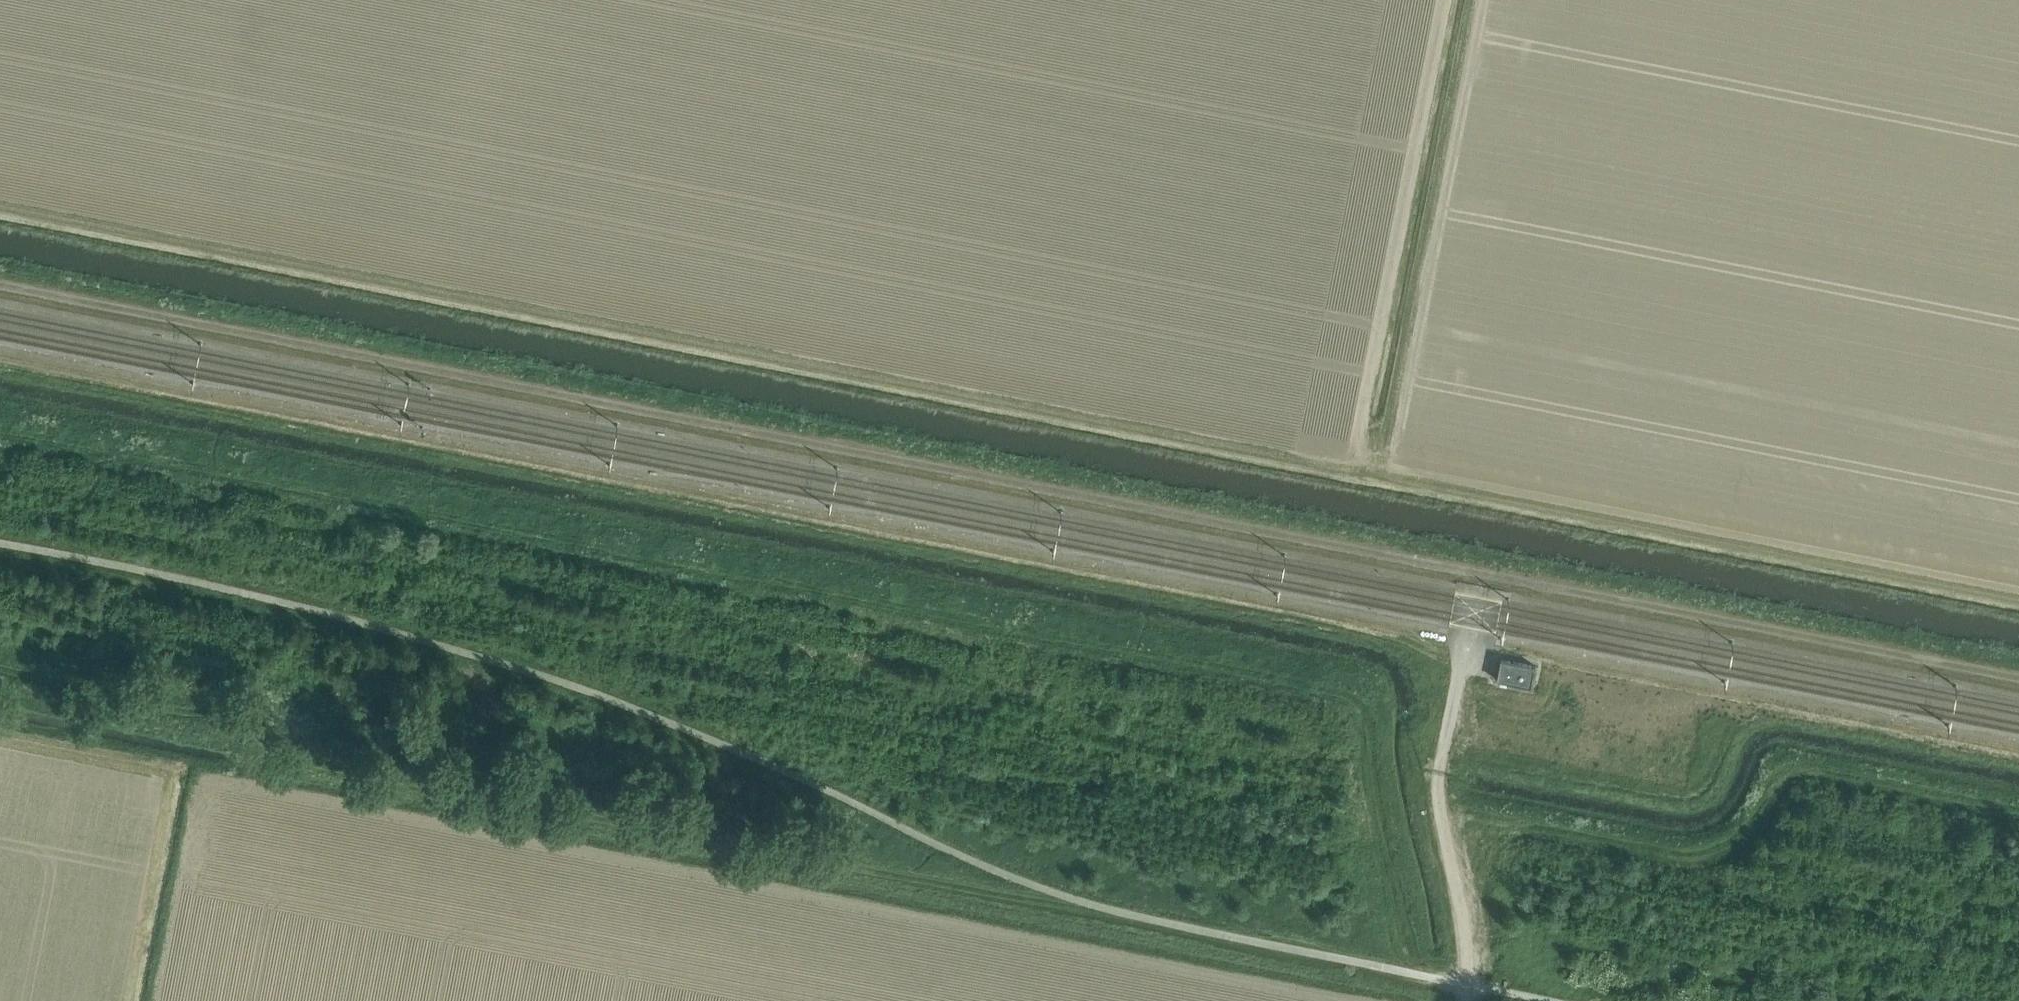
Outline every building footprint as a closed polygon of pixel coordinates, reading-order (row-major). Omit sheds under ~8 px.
[(1535,666),(1501,659),(1497,680),(1531,687),(1535,666)] [(1486,738),(1504,741),(1506,732),(1488,729),(1486,738)]
